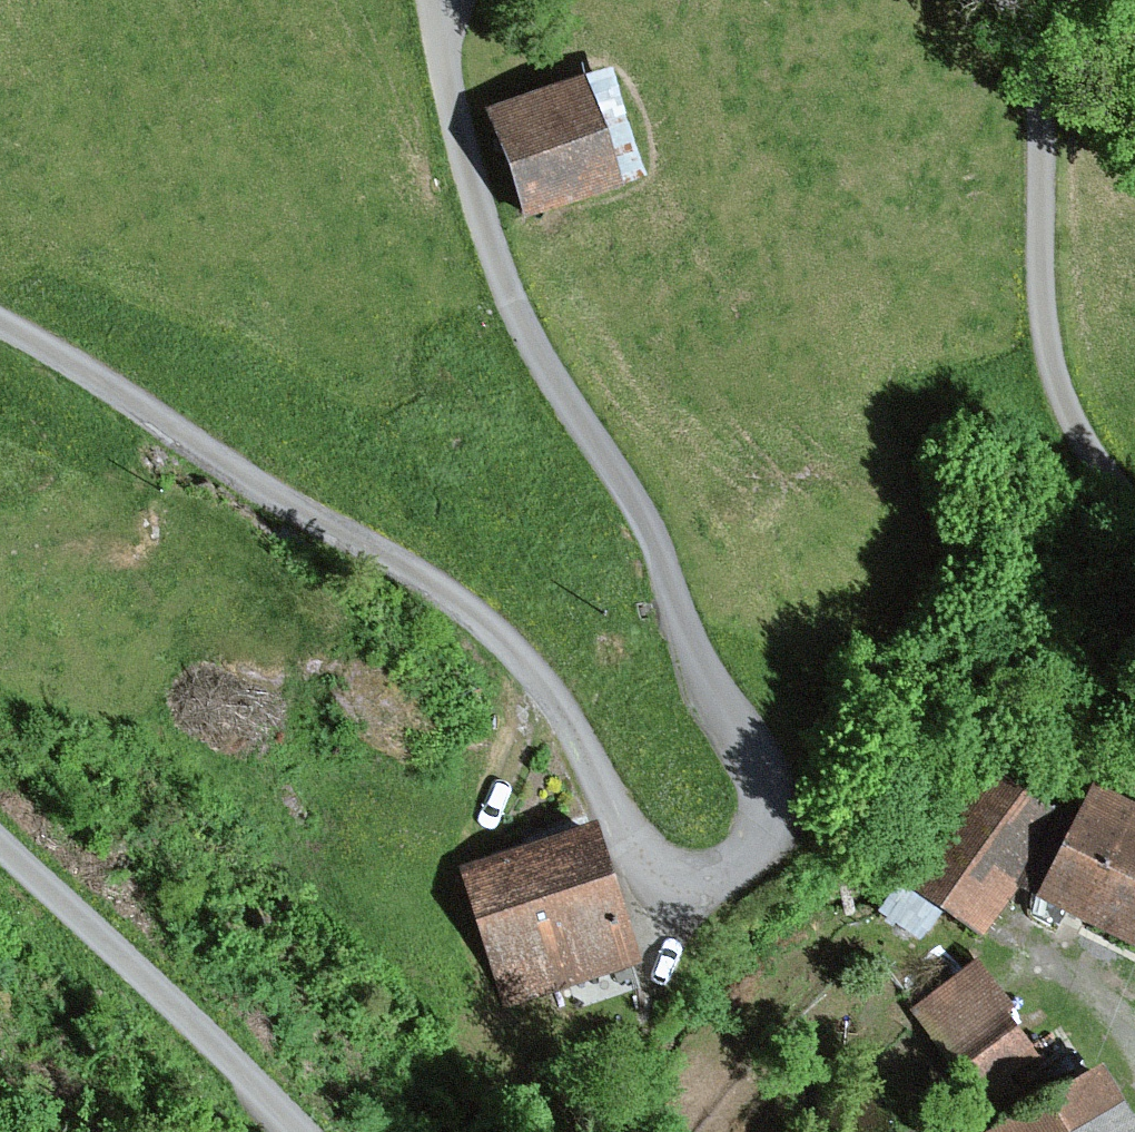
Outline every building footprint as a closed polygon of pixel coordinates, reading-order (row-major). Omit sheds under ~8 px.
[(586,66),(485,101),(524,212),(625,177),(586,66)] [(1049,814),(960,760),(887,880),(977,934),(1049,814)] [(1080,794),(1029,907),(1134,955),(1134,819),(1080,794)] [(588,831),(458,870),(499,1007),(629,969),(588,831)] [(987,1088),(1048,1046),(985,955),(924,997),(987,1088)] [(996,1131),(1125,1131),(1094,1077),(996,1131)]
